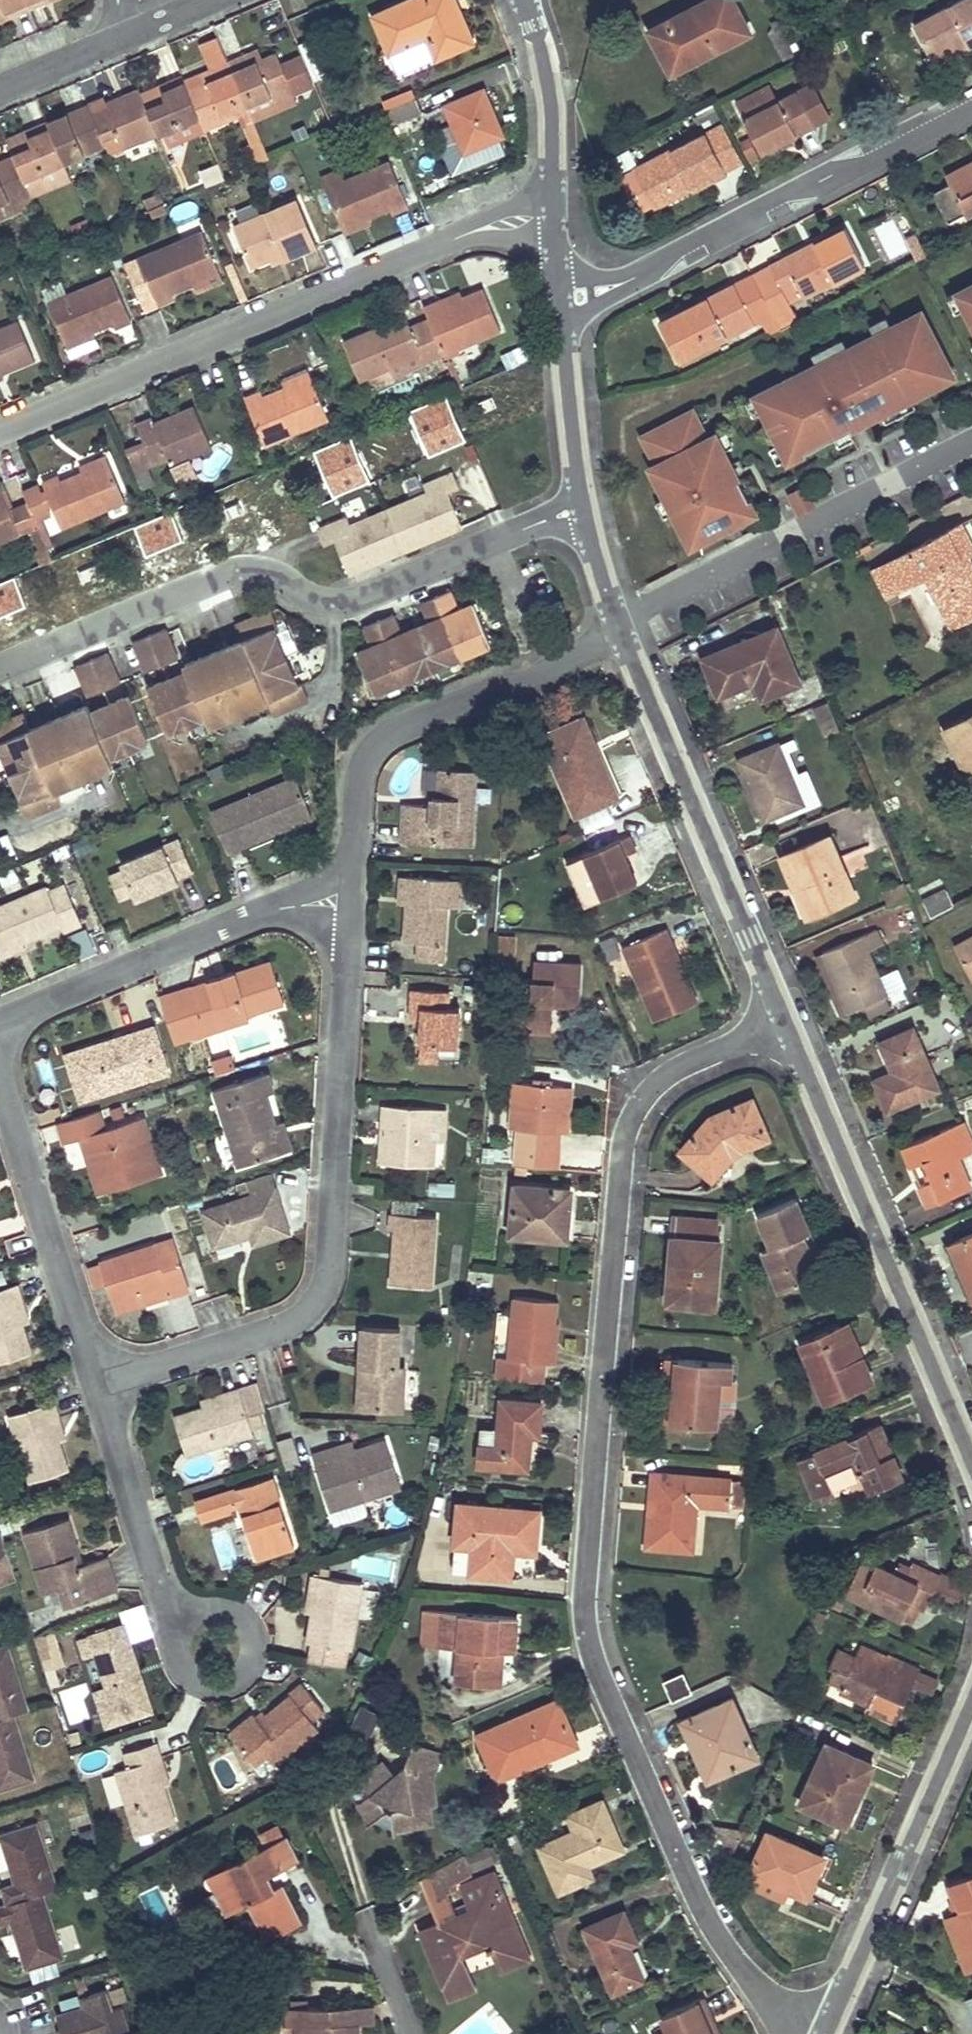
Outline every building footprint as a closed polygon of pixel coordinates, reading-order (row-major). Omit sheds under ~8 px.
[(27,0),(0,0),(0,21),(30,7),(27,0)] [(456,0),(407,0),(375,13),(390,50),(428,34),(437,56),(473,40),(456,0)] [(650,31),(661,54),(689,40),(699,59),(748,33),(731,0),(709,0),(650,31)] [(915,23),(935,60),(971,40),(971,0),(959,0),(915,23)] [(219,36),(203,42),(213,66),(229,59),(219,36)] [(689,40),(661,54),(671,73),(699,59),(689,40)] [(261,57),(258,48),(247,52),(251,62),(261,57)] [(295,93),(277,51),(261,57),(251,62),(247,52),(229,59),(247,104),(250,111),(253,120),(298,101),(295,93)] [(247,104),(229,59),(213,66),(184,77),(205,129),(227,120),(224,114),(247,104)] [(184,77),(182,73),(140,91),(158,134),(163,131),(169,144),(205,129),(184,77)] [(769,85),(757,91),(767,109),(778,103),(769,85)] [(813,85),(797,93),(814,123),(830,115),(813,85)] [(140,91),(138,86),(123,93),(124,99),(92,111),(103,139),(118,132),(124,148),(158,134),(140,91)] [(494,110),(485,88),(445,104),(455,127),(494,110)] [(757,91),(737,102),(762,150),(788,137),(814,123),(797,93),(778,103),(767,109),(757,91)] [(423,111),(416,95),(386,108),(392,123),(423,111)] [(92,111),(88,101),(47,119),(65,161),(106,145),(103,139),(92,111)] [(250,111),(247,104),(224,114),(227,120),(250,111)] [(504,133),(494,110),(455,127),(465,150),(504,133)] [(65,161),(47,119),(7,136),(15,154),(25,178),(65,161)] [(705,131),(633,168),(653,204),(690,185),(687,179),(709,168),(713,173),(725,167),(705,131)] [(788,137),(762,150),(768,162),(794,148),(788,137)] [(15,154),(0,160),(0,203),(9,199),(12,203),(32,196),(32,194),(25,178),(15,154)] [(409,205),(390,160),(344,179),(326,186),(342,226),(368,214),(392,204),(395,211),(409,205)] [(73,178),(65,161),(25,178),(32,194),(73,178)] [(946,176),(951,181),(971,171),(971,161),(946,176)] [(344,179),(340,168),(321,175),(326,186),(344,179)] [(633,168),(620,174),(632,198),(638,194),(645,208),(653,204),(633,168)] [(709,168),(687,179),(690,185),(713,173),(709,168)] [(951,181),(965,210),(971,206),(971,171),(951,181)] [(9,199),(0,203),(0,208),(12,203),(9,199)] [(317,244),(298,199),(234,225),(251,263),(281,251),(284,257),(317,244)] [(370,221),(368,214),(342,226),(345,232),(370,221)] [(784,257),(769,265),(787,300),(788,300),(786,296),(800,289),(802,293),(864,261),(846,226),(814,242),(817,249),(788,264),(784,257)] [(918,257),(927,253),(916,230),(907,235),(918,257)] [(219,269),(204,231),(139,258),(158,302),(173,296),(171,290),(193,280),(219,269)] [(784,257),(788,264),(817,249),(814,242),(784,257)] [(769,265),(752,274),(771,309),(783,303),(786,308),(790,306),(787,300),(769,265)] [(222,276),(219,269),(193,280),(195,287),(222,276)] [(771,309),(752,274),(659,321),(677,357),(759,315),(771,309)] [(132,319),(113,275),(48,302),(65,341),(91,329),(114,320),(117,326),(132,319)] [(957,290),(966,306),(971,318),(971,282),(957,290)] [(439,300),(423,307),(428,319),(443,354),(458,347),(500,330),(482,289),(462,297),(440,306),(439,300)] [(966,306),(957,290),(948,295),(956,311),(966,306)] [(440,306),(462,297),(460,291),(439,300),(440,306)] [(771,309),(780,327),(797,319),(790,306),(786,308),(783,303),(771,309)] [(769,333),(780,327),(771,309),(759,315),(769,333)] [(950,363),(924,313),(896,328),(893,322),(892,323),(876,332),(848,346),(818,361),(756,393),(764,409),(781,441),(788,456),(789,458),(850,427),(880,411),(927,387),(922,378),(936,371),(950,363)] [(876,332),(892,323),(886,313),(870,321),(876,332)] [(406,320),(403,314),(374,326),(377,331),(406,320)] [(374,326),(341,339),(357,380),(388,367),(418,354),(422,362),(443,354),(428,319),(409,327),(406,320),(377,331),(374,326)] [(15,320),(0,326),(0,371),(31,358),(15,320)] [(93,335),(91,329),(65,341),(67,346),(93,335)] [(813,351),(818,361),(848,346),(843,335),(813,351)] [(458,347),(443,354),(445,359),(460,353),(458,347)] [(418,354),(388,367),(392,378),(424,366),(422,362),(418,354)] [(310,370),(284,381),(288,388),(313,377),(310,370)] [(936,371),(922,378),(927,387),(941,380),(936,371)] [(262,391),(247,397),(265,441),(329,415),(313,377),(288,388),(266,397),(262,391)] [(764,409),(756,393),(746,398),(754,414),(764,409)] [(699,540),(750,514),(743,500),(750,497),(740,477),(733,481),(726,467),(733,464),(725,448),(717,433),(715,432),(708,436),(694,408),(644,434),(658,461),(651,464),(667,495),(674,510),(685,530),(691,526),(699,540)] [(880,411),(850,427),(855,437),(885,421),(880,411)] [(154,418),(137,425),(144,442),(126,449),(134,468),(166,454),(169,461),(209,443),(197,412),(157,428),(154,418)] [(727,428),(717,433),(725,448),(735,443),(727,428)] [(779,461),(788,456),(781,441),(771,446),(779,461)] [(107,453),(81,464),(84,471),(109,460),(107,453)] [(171,460),(174,477),(193,473),(189,457),(171,460)] [(58,473),(42,480),(61,525),(126,498),(109,460),(84,471),(61,481),(58,473)] [(740,477),(733,464),(726,467),(733,481),(740,477)] [(346,515),(316,528),(323,543),(335,537),(350,571),(379,559),(376,551),(428,530),(431,537),(461,525),(447,490),(460,485),(453,469),(424,481),(427,489),(350,521),(346,515)] [(36,483),(24,488),(28,499),(36,518),(49,513),(36,483)] [(814,506),(803,484),(790,490),(801,513),(814,506)] [(38,523),(36,518),(28,499),(9,506),(0,486),(0,539),(38,523)] [(665,515),(674,510),(667,495),(657,500),(665,515)] [(743,500),(750,514),(760,509),(753,495),(750,497),(743,500)] [(931,582),(952,622),(971,613),(971,563),(971,562),(967,554),(960,540),(968,536),(962,524),(886,562),(899,586),(926,573),(931,582)] [(689,545),(699,540),(691,526),(685,530),(682,531),(689,545)] [(428,530),(376,551),(379,559),(431,537),(428,530)] [(960,540),(967,554),(971,552),(971,544),(968,536),(960,540)] [(886,562),(875,567),(887,592),(899,586),(886,562)] [(371,644),(359,649),(375,689),(490,641),(474,601),(460,606),(453,587),(421,600),(430,620),(401,631),(393,611),(362,625),(371,644)] [(308,697),(271,607),(236,622),(243,637),(183,662),(186,668),(149,684),(169,730),(205,715),(209,722),(268,697),(274,711),(308,697)] [(165,626),(134,639),(147,669),(177,656),(165,626)] [(776,626),(704,656),(719,693),(755,678),(771,672),(778,691),(800,682),(776,626)] [(106,651),(76,664),(89,694),(119,681),(106,651)] [(771,672),(755,678),(762,697),(778,691),(771,672)] [(0,721),(0,754),(27,817),(60,802),(53,786),(112,762),(110,754),(148,739),(128,693),(92,709),(88,702),(28,728),(22,712),(0,721)] [(828,700),(814,706),(826,735),(840,729),(828,700)] [(945,726),(960,758),(971,754),(971,725),(966,716),(945,726)] [(583,717),(576,720),(589,751),(596,747),(583,717)] [(576,720),(541,734),(549,753),(575,814),(617,796),(596,747),(589,751),(576,720)] [(541,734),(527,740),(534,760),(549,753),(541,734)] [(778,742),(741,757),(766,817),(803,803),(778,742)] [(960,758),(971,763),(971,754),(960,758)] [(473,772),(439,770),(437,797),(436,807),(428,806),(403,805),(400,842),(469,846),(473,772)] [(295,779),(212,813),(229,853),(279,831),(276,825),(309,810),(295,779)] [(436,807),(437,797),(429,797),(428,806),(436,807)] [(635,832),(567,860),(585,902),(634,882),(621,856),(629,852),(635,849),(641,847),(635,832)] [(829,834),(782,855),(795,884),(804,880),(818,910),(854,895),(829,834)] [(179,838),(121,863),(124,870),(133,893),(136,899),(164,887),(162,881),(169,878),(171,884),(179,881),(177,877),(193,871),(179,838)] [(629,852),(621,856),(634,882),(640,880),(629,852)] [(119,899),(133,893),(124,870),(110,875),(119,899)] [(409,877),(402,876),(400,904),(407,904),(409,877)] [(449,879),(409,877),(407,904),(405,941),(420,941),(418,959),(444,959),(447,907),(449,879)] [(169,878),(162,881),(164,887),(171,884),(169,878)] [(449,879),(447,907),(459,907),(461,879),(449,879)] [(804,880),(795,884),(807,915),(818,910),(804,880)] [(0,907),(0,950),(21,941),(60,924),(63,931),(81,924),(65,885),(47,892),(45,887),(0,907)] [(945,893),(922,905),(926,915),(950,903),(945,893)] [(665,927),(624,945),(656,1018),(697,1000),(681,963),(678,964),(666,938),(669,937),(665,927)] [(875,929),(823,951),(847,1009),(865,1002),(869,1013),(891,1004),(868,949),(882,943),(875,929)] [(950,943),(969,979),(971,977),(971,932),(950,943)] [(514,936),(501,935),(500,953),(514,953),(514,936)] [(613,936),(601,941),(608,957),(620,952),(613,936)] [(21,941),(0,950),(0,955),(1,957),(24,948),(21,941)] [(813,955),(836,1014),(847,1009),(823,951),(813,955)] [(553,961),(535,959),(534,981),(552,982),(553,961)] [(581,963),(553,961),(552,982),(534,981),(514,980),(511,1028),(550,1030),(551,1002),(580,1004),(581,963)] [(184,1017),(168,1022),(175,1043),(249,1019),(248,1015),(285,1003),(272,962),(237,973),(235,971),(228,973),(230,979),(218,983),(216,977),(209,979),(210,982),(176,993),(184,1017)] [(216,977),(218,983),(230,979),(228,973),(216,977)] [(447,993),(409,990),(407,1019),(410,1019),(418,1020),(418,1028),(417,1045),(455,1047),(458,1008),(446,1007),(447,993)] [(184,1017),(176,993),(161,998),(168,1022),(184,1017)] [(418,1020),(410,1019),(409,1027),(418,1028),(418,1020)] [(112,1038),(78,1049),(93,1095),(167,1071),(152,1025),(120,1036),(122,1042),(115,1044),(112,1038)] [(913,1027),(881,1039),(894,1069),(875,1077),(889,1107),(938,1087),(913,1027)] [(120,1036),(112,1038),(115,1044),(122,1042),(120,1036)] [(93,1095),(78,1049),(62,1054),(78,1100),(93,1095)] [(231,1055),(211,1061),(215,1073),(235,1067),(231,1055)] [(268,1072),(215,1089),(240,1167),(285,1152),(276,1124),(267,1094),(274,1092),(268,1072)] [(521,1081),(513,1080),(510,1125),(518,1126),(521,1081)] [(537,1082),(521,1081),(518,1126),(515,1163),(558,1167),(560,1128),(564,1084),(552,1083),(537,1082)] [(572,1084),(564,1084),(560,1128),(568,1129),(572,1084)] [(712,1114),(680,1149),(713,1177),(739,1148),(769,1134),(752,1096),(712,1114)] [(441,1140),(443,1110),(382,1107),(381,1122),(387,1123),(384,1163),(428,1166),(430,1140),(441,1140)] [(104,1128),(98,1110),(58,1123),(64,1144),(82,1138),(88,1158),(99,1155),(101,1162),(96,1163),(105,1191),(161,1174),(143,1116),(104,1128)] [(283,1121),(276,1124),(285,1152),(293,1149),(283,1121)] [(904,1145),(913,1165),(923,1160),(932,1180),(920,1184),(929,1204),(971,1186),(959,1156),(971,1150),(971,1142),(962,1121),(904,1145)] [(99,1155),(88,1158),(99,1193),(105,1191),(96,1163),(101,1162),(99,1155)] [(271,1174),(246,1182),(251,1195),(202,1210),(213,1247),(243,1237),(240,1231),(250,1228),(252,1235),(255,1244),(289,1233),(271,1174)] [(453,1195),(454,1182),(428,1181),(427,1194),(453,1195)] [(571,1187),(514,1182),(510,1234),(567,1238),(571,1187)] [(797,1197),(757,1214),(771,1245),(762,1249),(779,1290),(820,1272),(803,1232),(811,1229),(797,1197)] [(433,1215),(390,1213),(389,1228),(394,1228),(392,1255),(399,1255),(398,1261),(392,1261),(391,1282),(431,1284),(433,1215)] [(718,1219),(675,1215),(667,1292),(714,1296),(721,1236),(717,1236),(718,1219)] [(240,1231),(243,1237),(252,1235),(250,1228),(240,1231)] [(945,1243),(953,1263),(959,1260),(971,1290),(971,1231),(945,1243)] [(173,1242),(101,1264),(114,1303),(167,1287),(169,1297),(189,1291),(173,1242)] [(0,1290),(0,1363),(30,1353),(20,1324),(14,1303),(22,1301),(17,1285),(0,1290)] [(167,1287),(114,1303),(117,1313),(169,1297),(167,1287)] [(555,1300),(516,1296),(509,1356),(505,1356),(503,1378),(545,1382),(548,1360),(555,1360),(557,1345),(549,1344),(551,1321),(554,1321),(555,1300)] [(14,1303),(20,1324),(28,1322),(22,1301),(14,1303)] [(554,1321),(551,1321),(549,1344),(557,1345),(558,1322),(554,1321)] [(848,1322),(841,1325),(855,1360),(863,1356),(848,1322)] [(841,1325),(801,1343),(825,1399),(873,1378),(863,1356),(855,1360),(841,1325)] [(398,1328),(361,1326),(359,1363),(366,1363),(364,1404),(401,1406),(402,1392),(416,1392),(418,1368),(404,1367),(404,1364),(396,1364),(398,1328)] [(735,1361),(672,1357),(671,1373),(678,1374),(675,1421),(719,1424),(722,1378),(734,1379),(735,1361)] [(366,1363),(359,1363),(356,1404),(364,1404),(366,1363)] [(678,1374),(671,1373),(670,1387),(665,1386),(662,1420),(675,1421),(678,1374)] [(734,1379),(722,1378),(719,1424),(733,1425),(737,1383),(734,1382),(734,1379)] [(206,1406),(175,1416),(188,1454),(255,1433),(249,1414),(266,1408),(258,1382),(224,1394),(226,1400),(206,1406)] [(224,1394),(204,1400),(206,1406),(226,1400),(224,1394)] [(542,1400),(501,1397),(498,1429),(484,1428),(483,1445),(481,1444),(478,1463),(528,1468),(531,1432),(539,1432),(542,1400)] [(54,1403),(8,1417),(28,1485),(65,1473),(57,1444),(51,1422),(58,1419),(54,1403)] [(58,1419),(51,1422),(57,1444),(65,1441),(58,1419)] [(878,1424),(865,1429),(878,1459),(891,1453),(878,1424)] [(865,1429),(800,1457),(815,1493),(861,1474),(869,1491),(901,1476),(891,1453),(878,1459),(865,1429)] [(284,1466),(297,1463),(291,1436),(278,1439),(284,1466)] [(330,1450),(313,1455),(330,1509),(402,1486),(388,1440),(356,1450),(332,1458),(330,1450)] [(330,1450),(332,1458),(356,1450),(354,1443),(330,1450)] [(737,1464),(755,1466),(755,1458),(738,1457),(737,1464)] [(733,1474),(653,1468),(647,1541),(692,1546),(697,1498),(746,1502),(747,1484),(732,1483),(733,1474)] [(748,1476),(733,1474),(732,1483),(747,1484),(748,1476)] [(295,1545),(273,1477),(197,1502),(202,1520),(233,1510),(230,1503),(239,1501),(241,1508),(243,1515),(248,1514),(250,1523),(245,1524),(256,1558),(295,1545)] [(230,1503),(233,1510),(241,1508),(239,1501),(230,1503)] [(538,1508),(460,1501),(456,1542),(471,1544),(470,1571),(511,1574),(513,1547),(514,1539),(535,1540),(538,1508)] [(68,1519),(22,1534),(42,1595),(59,1590),(63,1607),(117,1590),(106,1556),(81,1564),(73,1566),(71,1558),(79,1556),(68,1519)] [(2,1533),(0,1535),(0,1583),(16,1578),(2,1533)] [(535,1540),(514,1539),(513,1547),(534,1549),(535,1540)] [(471,1544),(456,1542),(454,1569),(470,1571),(471,1544)] [(81,1564),(79,1556),(71,1558),(73,1566),(81,1564)] [(860,1564),(847,1591),(904,1618),(911,1603),(924,1609),(934,1589),(941,1574),(914,1561),(907,1575),(877,1562),(860,1564)] [(313,1612),(307,1642),(313,1643),(309,1663),(335,1667),(338,1647),(350,1649),(362,1583),(330,1578),(332,1570),(322,1568),(321,1576),(314,1574),(310,1591),(317,1592),(313,1612)] [(960,1600),(966,1586),(941,1574),(934,1589),(960,1600)] [(317,1592),(310,1591),(306,1611),(313,1612),(317,1592)] [(439,1646),(442,1611),(425,1610),(422,1645),(439,1646)] [(824,1613),(816,1610),(811,1623),(819,1626),(824,1613)] [(517,1617),(442,1611),(439,1646),(459,1647),(456,1682),(492,1685),(495,1649),(503,1650),(514,1651),(517,1617)] [(126,1625),(89,1637),(94,1655),(105,1688),(95,1691),(106,1727),(155,1712),(144,1677),(138,1679),(136,1671),(141,1669),(126,1625)] [(85,1658),(94,1655),(89,1637),(79,1641),(85,1658)] [(843,1682),(841,1687),(870,1699),(867,1707),(896,1719),(914,1679),(920,1666),(860,1643),(855,1656),(843,1650),(831,1677),(843,1682)] [(0,1647),(0,1718),(14,1714),(28,1709),(8,1644),(0,1647)] [(57,1648),(56,1645),(42,1649),(43,1653),(57,1648)] [(63,1666),(57,1648),(43,1653),(49,1670),(63,1666)] [(503,1650),(495,1649),(492,1685),(500,1685),(503,1650)] [(941,1674),(920,1666),(914,1679),(935,1688),(941,1674)] [(683,1672),(666,1680),(674,1698),(691,1690),(683,1672)] [(255,1713),(232,1732),(256,1763),(267,1754),(275,1763),(319,1727),(293,1696),(269,1715),(261,1722),(256,1716),(255,1713)] [(557,1698),(478,1732),(498,1777),(543,1757),(540,1750),(574,1737),(557,1698)] [(732,1698),(681,1720),(690,1739),(700,1735),(717,1774),(756,1757),(732,1698)] [(264,1709),(256,1716),(261,1722),(269,1715),(264,1709)] [(34,1779),(14,1714),(0,1718),(0,1790),(34,1779)] [(82,1741),(79,1732),(69,1735),(72,1744),(82,1741)] [(700,1735),(690,1739),(707,1778),(717,1774),(700,1735)] [(382,1759),(359,1777),(370,1792),(358,1801),(371,1818),(383,1809),(387,1809),(389,1822),(407,1819),(409,1824),(429,1820),(425,1802),(432,1801),(428,1777),(439,1751),(411,1739),(401,1764),(392,1771),(382,1759)] [(130,1766),(116,1770),(137,1835),(176,1822),(164,1786),(156,1759),(160,1757),(155,1742),(125,1751),(130,1766)] [(874,1764),(827,1742),(801,1802),(847,1822),(874,1764)] [(160,1757),(156,1759),(164,1786),(169,1784),(160,1757)] [(99,1772),(110,1805),(121,1801),(110,1768),(99,1772)] [(370,1792),(359,1777),(347,1786),(358,1801),(370,1792)] [(577,1829),(540,1844),(560,1890),(594,1875),(588,1864),(624,1848),(602,1800),(570,1814),(577,1829)] [(407,1819),(389,1822),(390,1827),(409,1824),(407,1819)] [(0,1834),(0,1842),(13,1884),(0,1888),(5,1904),(42,1893),(56,1888),(36,1823),(0,1834)] [(258,1833),(265,1845),(283,1836),(277,1823),(258,1833)] [(825,1857),(769,1832),(751,1871),(746,1883),(787,1903),(793,1892),(807,1897),(825,1857)] [(265,1845),(225,1865),(231,1878),(217,1885),(229,1910),(245,1903),(263,1940),(299,1923),(280,1884),(272,1889),(264,1875),(297,1859),(285,1835),(283,1836),(265,1845)] [(486,1844),(466,1853),(473,1869),(493,1860),(486,1844)] [(231,1878),(225,1865),(211,1872),(217,1885),(231,1878)] [(457,1913),(420,1927),(448,1997),(475,1986),(466,1963),(456,1939),(482,1928),(492,1953),(498,1969),(527,1958),(492,1872),(459,1885),(469,1908),(471,1913),(459,1918),(457,1913)] [(949,1882),(960,1911),(947,1917),(967,1968),(971,1967),(971,1872),(949,1882)] [(0,1906),(0,1924),(9,1921),(24,1970),(62,1958),(42,1893),(5,1904),(0,1906)] [(469,1908),(457,1913),(459,1918),(471,1913),(469,1908)] [(623,1910),(586,1926),(614,1991),(645,1978),(629,1943),(636,1941),(623,1910)] [(492,1953),(482,1928),(456,1939),(466,1963),(492,1953)] [(78,1998),(80,2006),(55,2014),(59,2029),(54,2031),(55,2033),(139,2033),(138,2031),(129,2033),(120,2005),(111,2008),(105,1990),(78,1998)] [(696,1999),(712,2033),(720,2033),(703,1996),(696,1999)] [(667,2012),(673,2027),(669,2029),(671,2033),(712,2033),(696,1999),(667,2012)] [(289,2006),(289,2023),(294,2023),(294,2033),(359,2033),(359,2022),(373,2023),(373,2005),(289,2006)] [(667,2012),(662,2014),(669,2029),(673,2027),(667,2012)]
